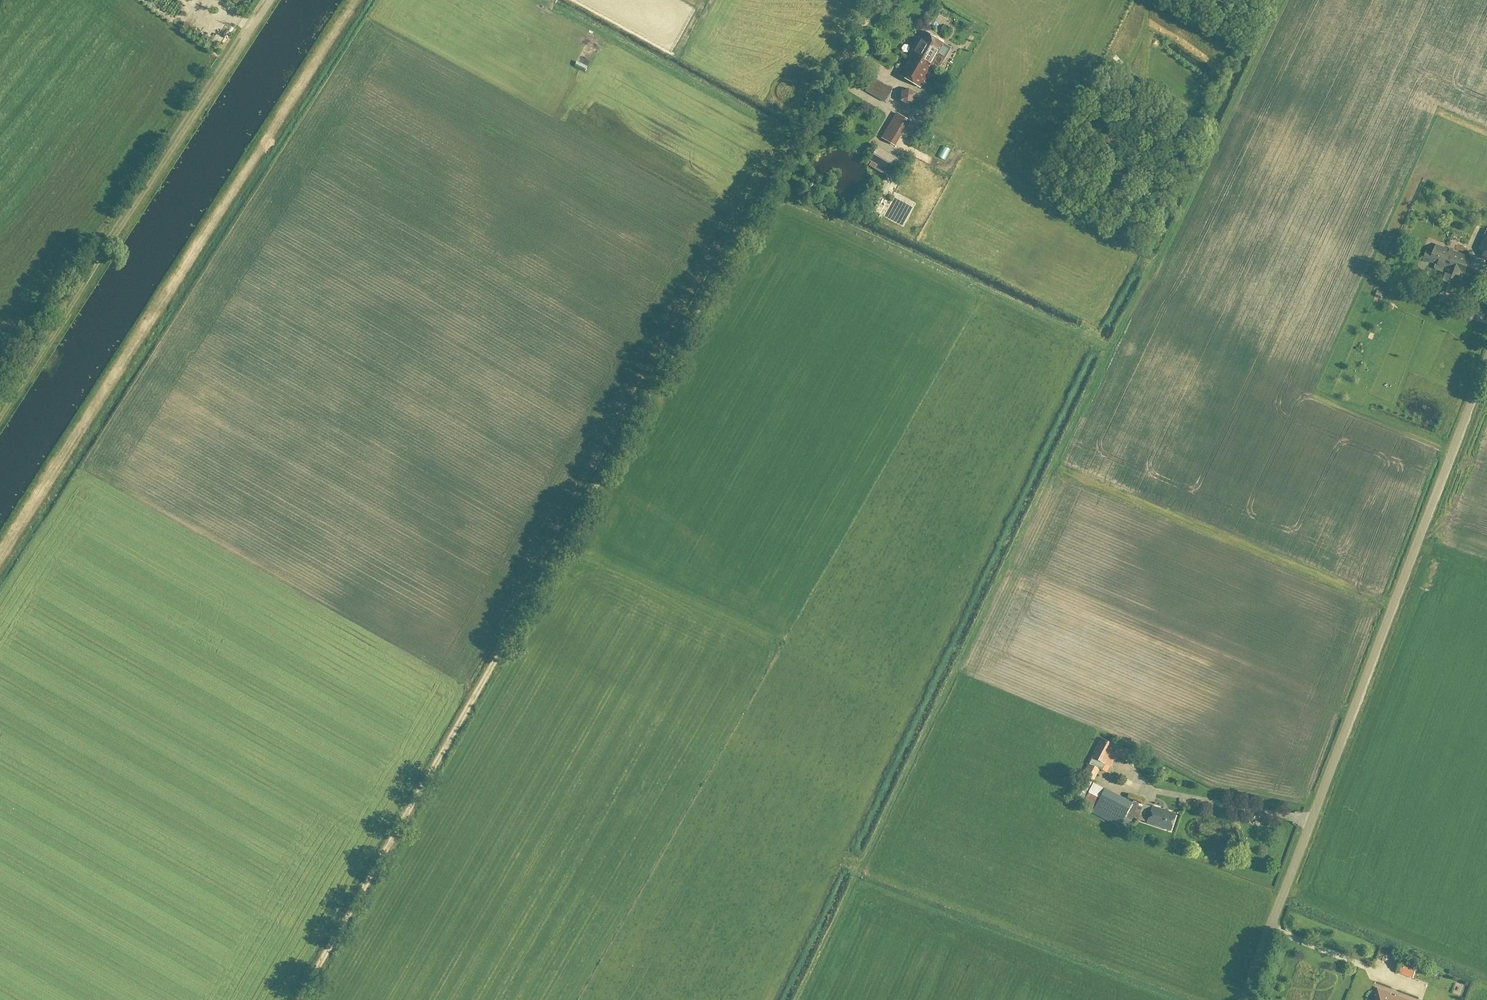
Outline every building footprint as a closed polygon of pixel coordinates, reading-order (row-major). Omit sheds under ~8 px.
[(936,55),(943,44),(924,33),(913,51),(912,50),(897,75),(919,88),(934,64),(937,66),(940,65),(942,61),(942,58),(936,55)] [(936,75),(933,81),(938,84),(941,78),(936,75)] [(885,86),(880,94),(887,98),(892,90),(885,86)] [(915,101),(915,94),(908,89),(901,93),(901,101),(907,105),(915,101)] [(897,115),(883,139),(893,145),(907,121),(897,115)] [(872,161),(879,165),(876,170),(892,178),(902,160),(878,148),(872,161)] [(1478,251),(1486,255),(1486,230),(1478,251)] [(1456,295),(1469,258),(1435,246),(1432,254),(1427,252),(1423,262),(1429,264),(1429,263),(1435,265),(1434,269),(1435,270),(1443,273),(1437,288),(1456,295)] [(1113,745),(1101,739),(1092,756),(1104,763),(1113,745)] [(1125,751),(1118,747),(1114,755),(1121,758),(1125,751)] [(1086,791),(1098,770),(1089,765),(1071,799),(1082,805),(1088,792),(1086,791)] [(1122,799),(1104,789),(1095,807),(1093,806),(1089,813),(1119,828),(1123,821),(1129,824),(1139,804),(1133,801),(1131,804),(1122,799)] [(1170,830),(1175,814),(1152,807),(1147,823),(1170,830)] [(1418,966),(1401,959),(1396,973),(1413,979),(1418,966)] [(1395,996),(1395,998),(1390,996),(1390,994),(1377,989),(1375,996),(1377,996),(1376,999),(1405,999),(1395,996)]
